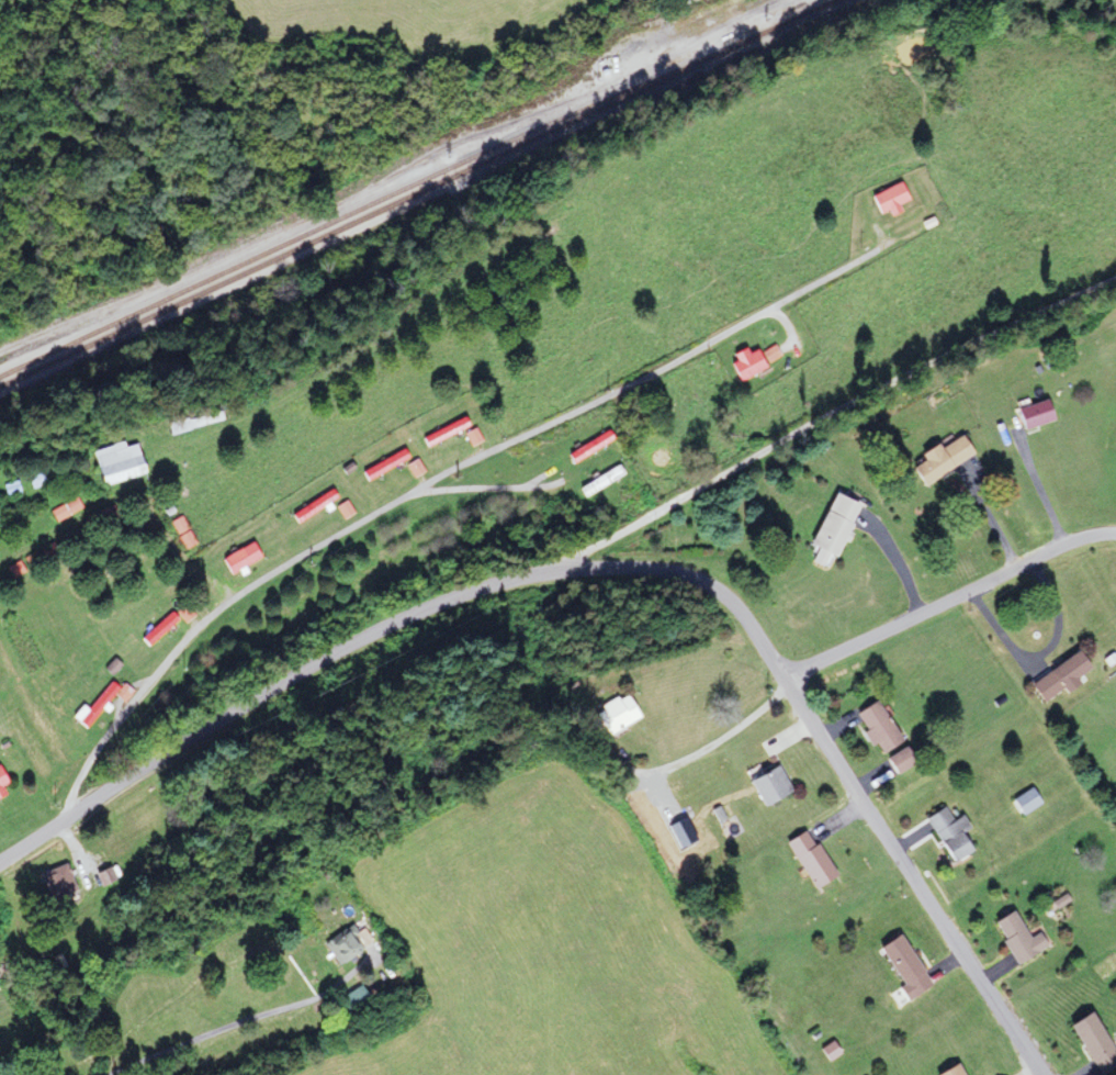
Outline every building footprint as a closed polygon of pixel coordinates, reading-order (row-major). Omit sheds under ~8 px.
[(897,212),(895,206),(906,201),(899,183),(868,196),(875,215),(886,211),(888,216),(897,212)] [(725,366),(742,384),(763,364),(751,352),(746,357),(741,351),(725,366)] [(1013,408),(1017,430),(1048,424),(1044,402),(1013,408)] [(419,440),(424,449),(466,427),(461,418),(419,440)] [(611,440),(605,431),(565,457),(571,466),(611,440)] [(918,462),(907,469),(919,488),(969,456),(956,435),(916,459),(918,462)] [(96,489),(138,476),(129,445),(119,449),(117,443),(85,454),(96,489)] [(359,473),(364,482),(405,460),(400,451),(359,473)] [(577,489),(582,498),(622,476),(617,467),(577,489)] [(289,516),(296,526),(334,499),(328,489),(289,516)] [(806,548),(833,559),(856,506),(830,494),(806,548)] [(47,514),(53,523),(77,508),(71,499),(47,514)] [(114,518),(109,508),(94,515),(99,526),(114,518)] [(246,573),(243,567),(258,560),(250,544),(220,559),(231,580),(246,573)] [(175,621),(167,613),(139,642),(147,649),(175,621)] [(1041,705),(1089,672),(1074,651),(1026,684),(1041,705)] [(84,711),(80,707),(70,718),(82,730),(117,693),(109,685),(84,711)] [(601,737),(634,723),(622,697),(590,712),(601,737)] [(898,742),(873,701),(851,714),(876,755),(898,742)] [(912,764),(903,747),(883,758),(892,775),(912,764)] [(788,791),(774,765),(745,780),(760,807),(788,791)] [(1009,800),(1019,817),(1039,805),(1029,789),(1009,800)] [(923,819),(949,863),(968,852),(957,833),(967,828),(959,815),(949,821),(941,808),(923,819)] [(808,889),(830,878),(806,830),(784,841),(808,889)] [(38,878),(49,903),(74,892),(63,866),(38,878)] [(1045,948),(1036,933),(1025,938),(1010,911),(990,922),(1013,965),(1045,948)] [(366,943),(351,920),(317,942),(332,965),(366,943)] [(907,1000),(929,986),(897,935),(875,949),(907,1000)] [(331,1000),(342,1020),(366,1006),(356,986),(331,1000)] [(1067,1024),(1086,1061),(1109,1049),(1090,1012),(1067,1024)] [(931,1074),(961,1074),(956,1064),(931,1074)]
